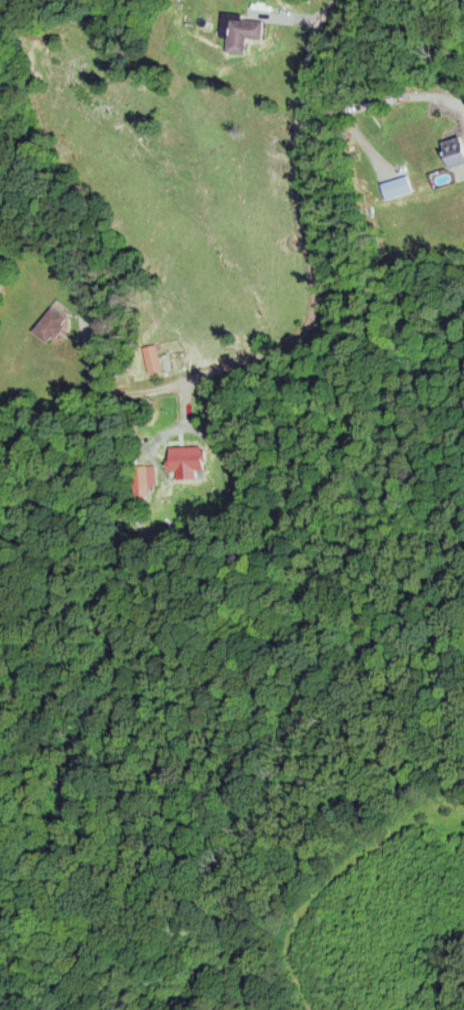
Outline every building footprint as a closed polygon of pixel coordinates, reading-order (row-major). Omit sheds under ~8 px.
[(262,39),(265,22),(233,18),(229,50),(245,52),(247,37),(262,39)] [(444,136),(444,165),(463,165),(463,136),(444,136)] [(183,468),(202,468),(202,447),(174,447),(174,457),(183,457),(183,468)]
